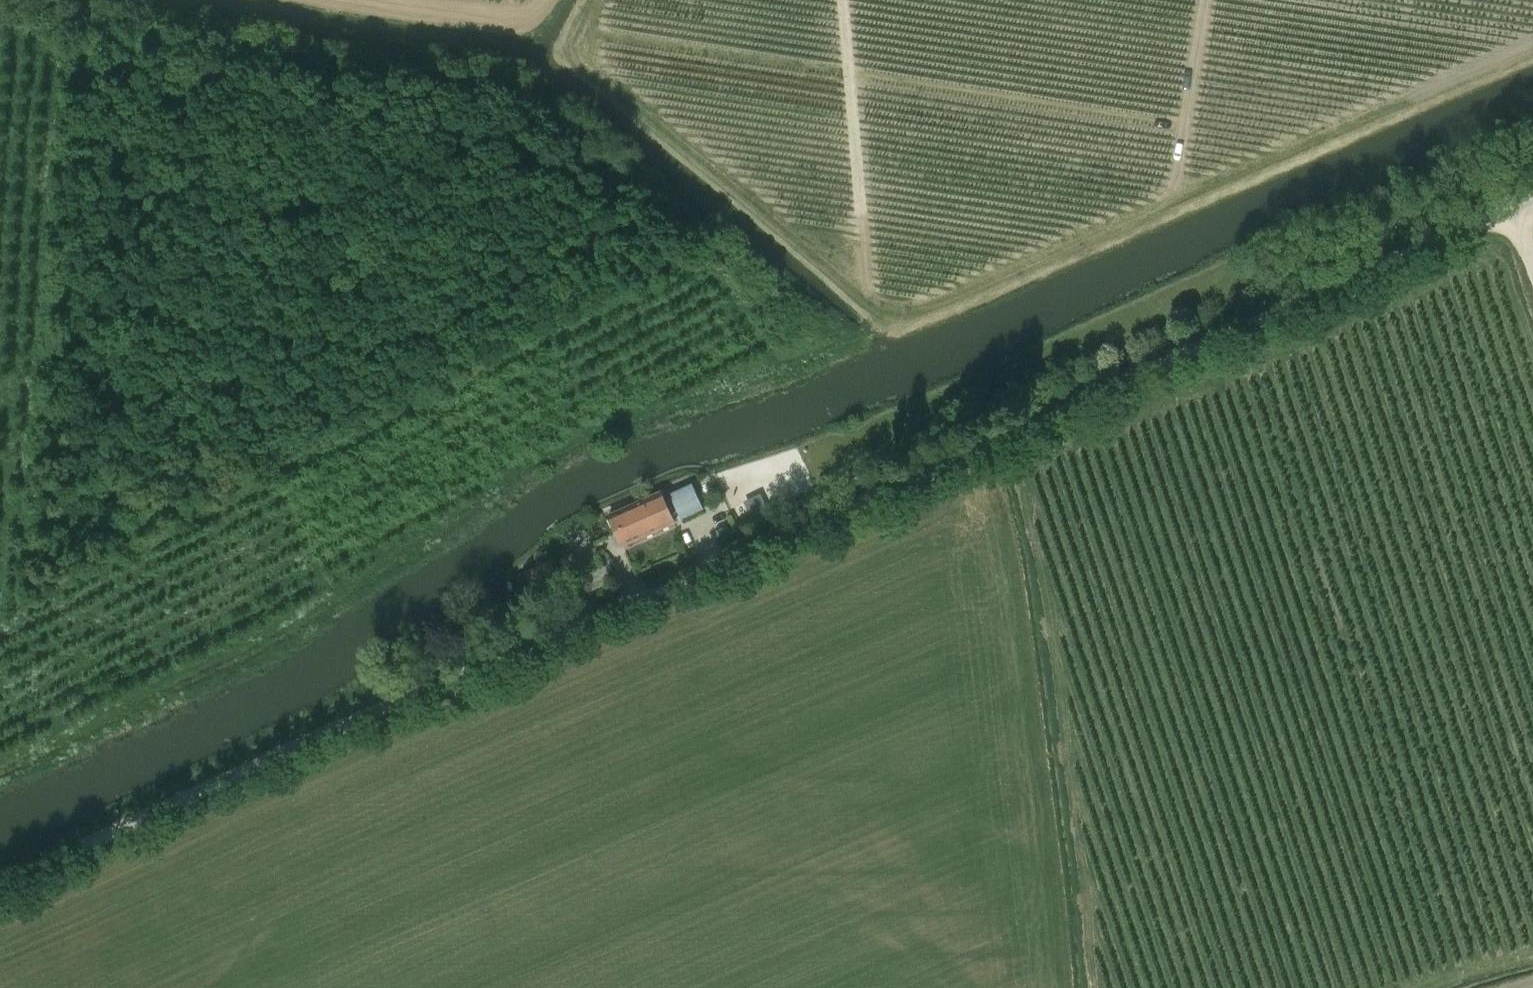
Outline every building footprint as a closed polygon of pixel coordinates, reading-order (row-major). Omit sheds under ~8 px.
[(680,518),(703,507),(691,482),(667,493),(680,518)] [(609,514),(623,546),(674,522),(660,491),(609,514)] [(761,493),(743,501),(751,517),(768,510),(761,493)] [(522,571),(530,588),(558,575),(551,559),(522,571)] [(606,567),(582,577),(587,591),(611,581),(606,567)]
